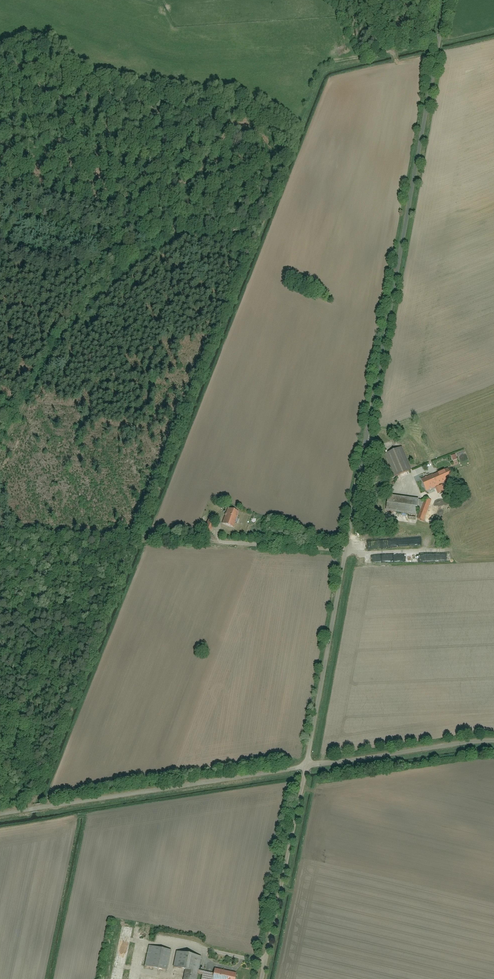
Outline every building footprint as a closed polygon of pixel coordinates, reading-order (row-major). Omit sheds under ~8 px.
[(387,454),(396,476),(410,469),(401,448),(387,454)] [(446,470),(413,483),(417,493),(449,479),(446,470)] [(372,494),(365,492),(362,506),(369,507),(372,494)] [(421,501),(386,495),(383,512),(416,517),(416,520),(422,521),(429,501),(421,499),(421,501)] [(238,513),(226,509),(219,526),(232,531),(238,513)] [(427,517),(433,520),(436,513),(429,511),(427,517)] [(206,517),(201,530),(209,533),(215,521),(206,517)] [(409,517),(402,519),(405,529),(412,527),(409,517)] [(171,952),(150,947),(146,966),(167,970),(171,952)] [(201,963),(202,958),(202,957),(180,951),(177,966),(189,968),(186,978),(197,978),(198,974),(202,975),(201,978),(212,978),(214,978),(237,978),(239,974),(215,968),(214,972),(199,969),(201,963)]
